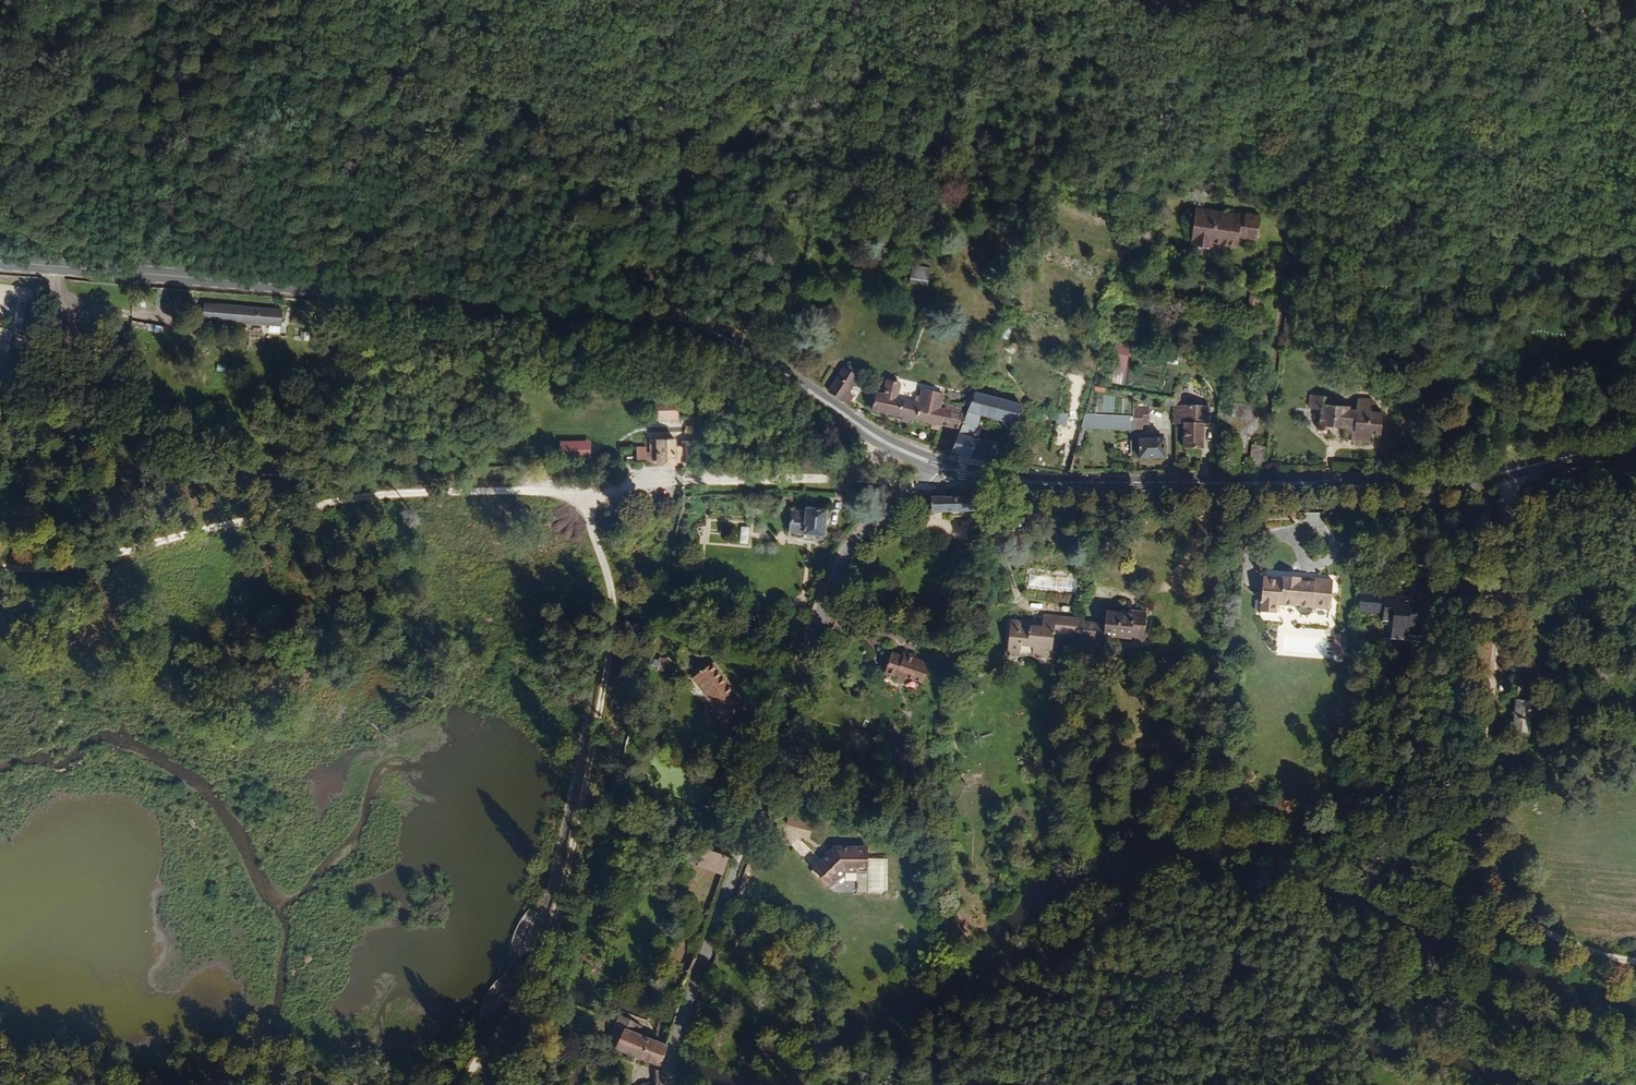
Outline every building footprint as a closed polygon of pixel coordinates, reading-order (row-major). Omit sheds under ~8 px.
[(1222,234),(1230,205),(1223,203),(1216,223),(1218,223),(1215,232),(1222,234)] [(1266,216),(1241,206),(1240,209),(1230,205),(1222,234),(1232,237),(1235,229),(1244,232),(1242,236),(1253,240),(1254,238),(1259,240),(1262,232),(1265,233),(1267,227),(1283,232),(1287,221),(1267,213),(1266,216)] [(1289,216),(1269,209),(1267,213),(1287,221),(1289,216)] [(1283,232),(1267,227),(1265,233),(1280,239),(1283,232)] [(947,246),(949,240),(931,236),(929,242),(947,246)] [(944,255),(947,246),(929,242),(926,251),(944,255)] [(910,282),(929,284),(931,267),(912,265),(910,282)] [(155,288),(154,305),(168,305),(168,289),(155,288)] [(1314,327),(1316,318),(1308,316),(1310,303),(1306,302),(1302,324),(1314,327)] [(275,336),(276,321),(194,311),(193,328),(275,336)] [(148,324),(147,329),(163,333),(165,328),(148,324)] [(855,341),(858,336),(851,332),(848,338),(855,341)] [(14,348),(24,348),(25,335),(15,334),(14,348)] [(847,371),(860,344),(855,341),(848,338),(845,336),(831,361),(847,371)] [(1113,380),(1123,381),(1128,345),(1112,344),(1102,373),(1112,374),(1113,380)] [(901,382),(906,365),(899,363),(905,351),(893,346),(888,358),(885,357),(883,360),(879,358),(874,375),(901,382)] [(944,376),(947,361),(925,356),(921,370),(906,365),(901,382),(939,393),(944,376)] [(1031,377),(985,358),(973,383),(968,382),(963,400),(956,422),(987,435),(1001,436),(1003,414),(981,410),(991,385),(1023,397),(1031,377)] [(1080,395),(1085,381),(1075,378),(1073,386),(1070,392),(1080,395)] [(1070,392),(1073,386),(1064,382),(1060,394),(1069,397),(1070,392)] [(1143,399),(1098,385),(1093,397),(1140,413),(1141,412),(1149,414),(1151,406),(1157,407),(1158,392),(1145,390),(1143,399)] [(1221,409),(1222,390),(1197,388),(1193,432),(1212,434),(1215,409),(1221,409)] [(1357,408),(1357,404),(1338,403),(1338,396),(1317,394),(1315,406),(1327,407),(1325,424),(1351,426),(1350,438),(1376,442),(1377,432),(1387,433),(1389,410),(1377,409),(1378,399),(1364,398),(1363,408),(1357,408)] [(681,418),(682,399),(661,398),(661,406),(652,406),(651,417),(681,418)] [(1134,430),(1134,415),(1084,413),(1083,428),(1134,430)] [(1171,441),(1173,420),(1147,417),(1147,419),(1139,419),(1138,433),(1146,434),(1145,437),(1145,438),(1171,441)] [(647,437),(676,437),(676,428),(647,428),(647,437)] [(687,461),(692,441),(673,440),(673,445),(668,445),(669,440),(649,439),(648,448),(642,448),(643,461),(687,461)] [(592,440),(562,441),(562,458),(593,458),(592,440)] [(1403,478),(1406,462),(1396,461),(1394,477),(1403,478)] [(144,490),(142,478),(131,480),(132,492),(144,490)] [(983,513),(984,497),(933,496),(933,512),(983,513)] [(828,535),(830,507),(807,506),(807,513),(790,512),(788,531),(828,535)] [(771,528),(771,520),(761,520),(761,528),(771,528)] [(1393,593),(1395,579),(1377,576),(1372,610),(1391,613),(1393,593)] [(1440,646),(1448,592),(1432,590),(1433,580),(1426,579),(1422,602),(1418,601),(1420,589),(1410,588),(1409,596),(1393,593),(1391,613),(1396,614),(1394,627),(1405,628),(1403,641),(1440,646)] [(1549,594),(1550,583),(1539,581),(1537,593),(1549,594)] [(1286,623),(1291,587),(1279,586),(1276,608),(1275,619),(1274,621),(1286,623)] [(1345,622),(1349,592),(1331,590),(1330,594),(1316,593),(1317,588),(1299,586),(1299,588),(1291,587),(1286,623),(1290,623),(1291,614),(1312,617),(1312,622),(1316,626),(1323,627),(1327,624),(1328,619),(1345,622)] [(1547,609),(1548,598),(1537,597),(1535,608),(1547,609)] [(1157,641),(1160,616),(1143,614),(1144,609),(1135,608),(1134,618),(1119,615),(1118,626),(1097,623),(1097,614),(1091,613),(1091,619),(1088,635),(1088,638),(1109,640),(1110,635),(1122,637),(1157,641)] [(1061,657),(1064,632),(1071,633),(1073,617),(1056,614),(1055,626),(1043,624),(1042,620),(1022,618),(1019,651),(1061,657)] [(1088,635),(1091,619),(1073,617),(1071,633),(1088,635)] [(1347,656),(1346,633),(1333,634),(1334,657),(1347,656)] [(1535,656),(1538,637),(1532,636),(1529,655),(1535,656)] [(1356,671),(1359,649),(1349,647),(1346,670),(1356,671)] [(927,686),(934,667),(908,658),(906,660),(893,656),(887,675),(900,680),(901,677),(910,680),(927,686)] [(734,694),(713,664),(694,678),(715,708),(712,710),(720,722),(739,708),(731,697),(734,694)] [(679,679),(682,667),(673,665),(670,677),(679,679)] [(907,687),(910,680),(901,677),(900,680),(899,684),(907,687)] [(1533,706),(1535,688),(1525,687),(1522,705),(1533,706)] [(1535,738),(1539,707),(1533,706),(1522,705),(1518,735),(1535,738)] [(808,839),(812,824),(789,818),(785,834),(808,839)] [(710,858),(715,840),(706,838),(701,856),(710,858)] [(733,865),(739,847),(715,840),(710,858),(733,865)] [(862,873),(862,848),(837,849),(814,872),(823,882),(826,878),(834,887),(846,874),(858,874),(862,873)] [(891,888),(886,854),(870,855),(869,848),(862,848),(862,873),(858,874),(862,894),(891,888)] [(834,887),(826,878),(823,882),(831,890),(834,887)] [(643,1023),(645,1018),(632,1014),(631,1019),(643,1023)] [(663,1058),(671,1040),(641,1029),(643,1023),(631,1019),(623,1043),(663,1058)]
